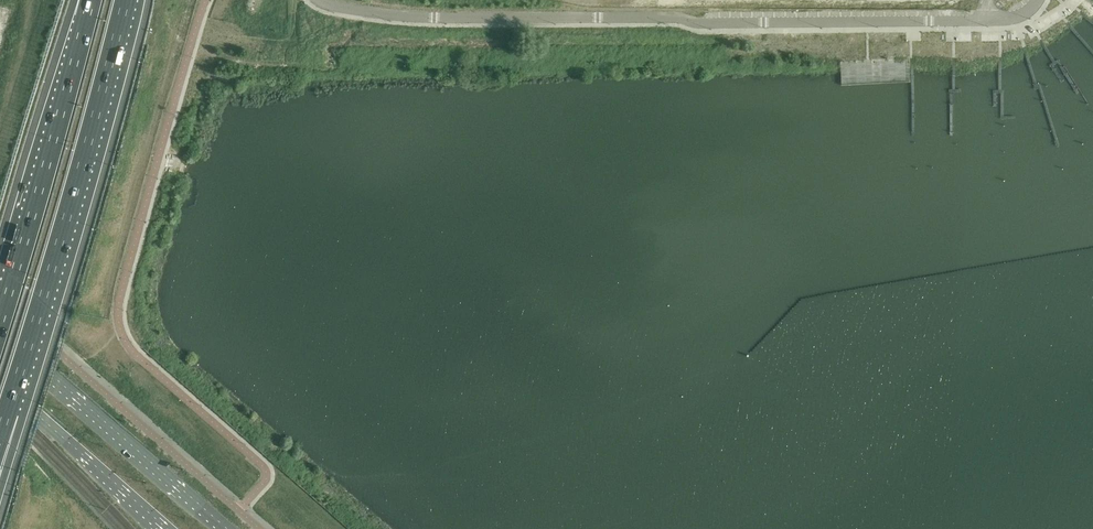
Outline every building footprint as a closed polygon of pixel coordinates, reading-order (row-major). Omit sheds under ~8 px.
[(971,30),(948,30),(948,37),(961,38),(960,40),(971,40),(971,30)] [(1064,63),(1064,64),(1065,65),(1074,81),(1088,102),(1089,103),(1090,104),(1090,105),(1092,106),(1092,90),(1074,60),(1073,59),(1072,58),(1071,58),(1070,58),(1069,58),(1068,58),(1067,58),(1066,59),(1065,60),(1065,61),(1065,62),(1064,63)] [(1046,78),(1046,80),(1046,81),(1086,145),(1087,146),(1088,147),(1089,148),(1091,148),(1092,148),(1092,135),(1056,75),(1055,74),(1054,73),(1053,73),(1052,73),(1051,73),(1050,73),(1049,74),(1048,74),(1047,75),(1046,76),(1046,77),(1046,78)]
